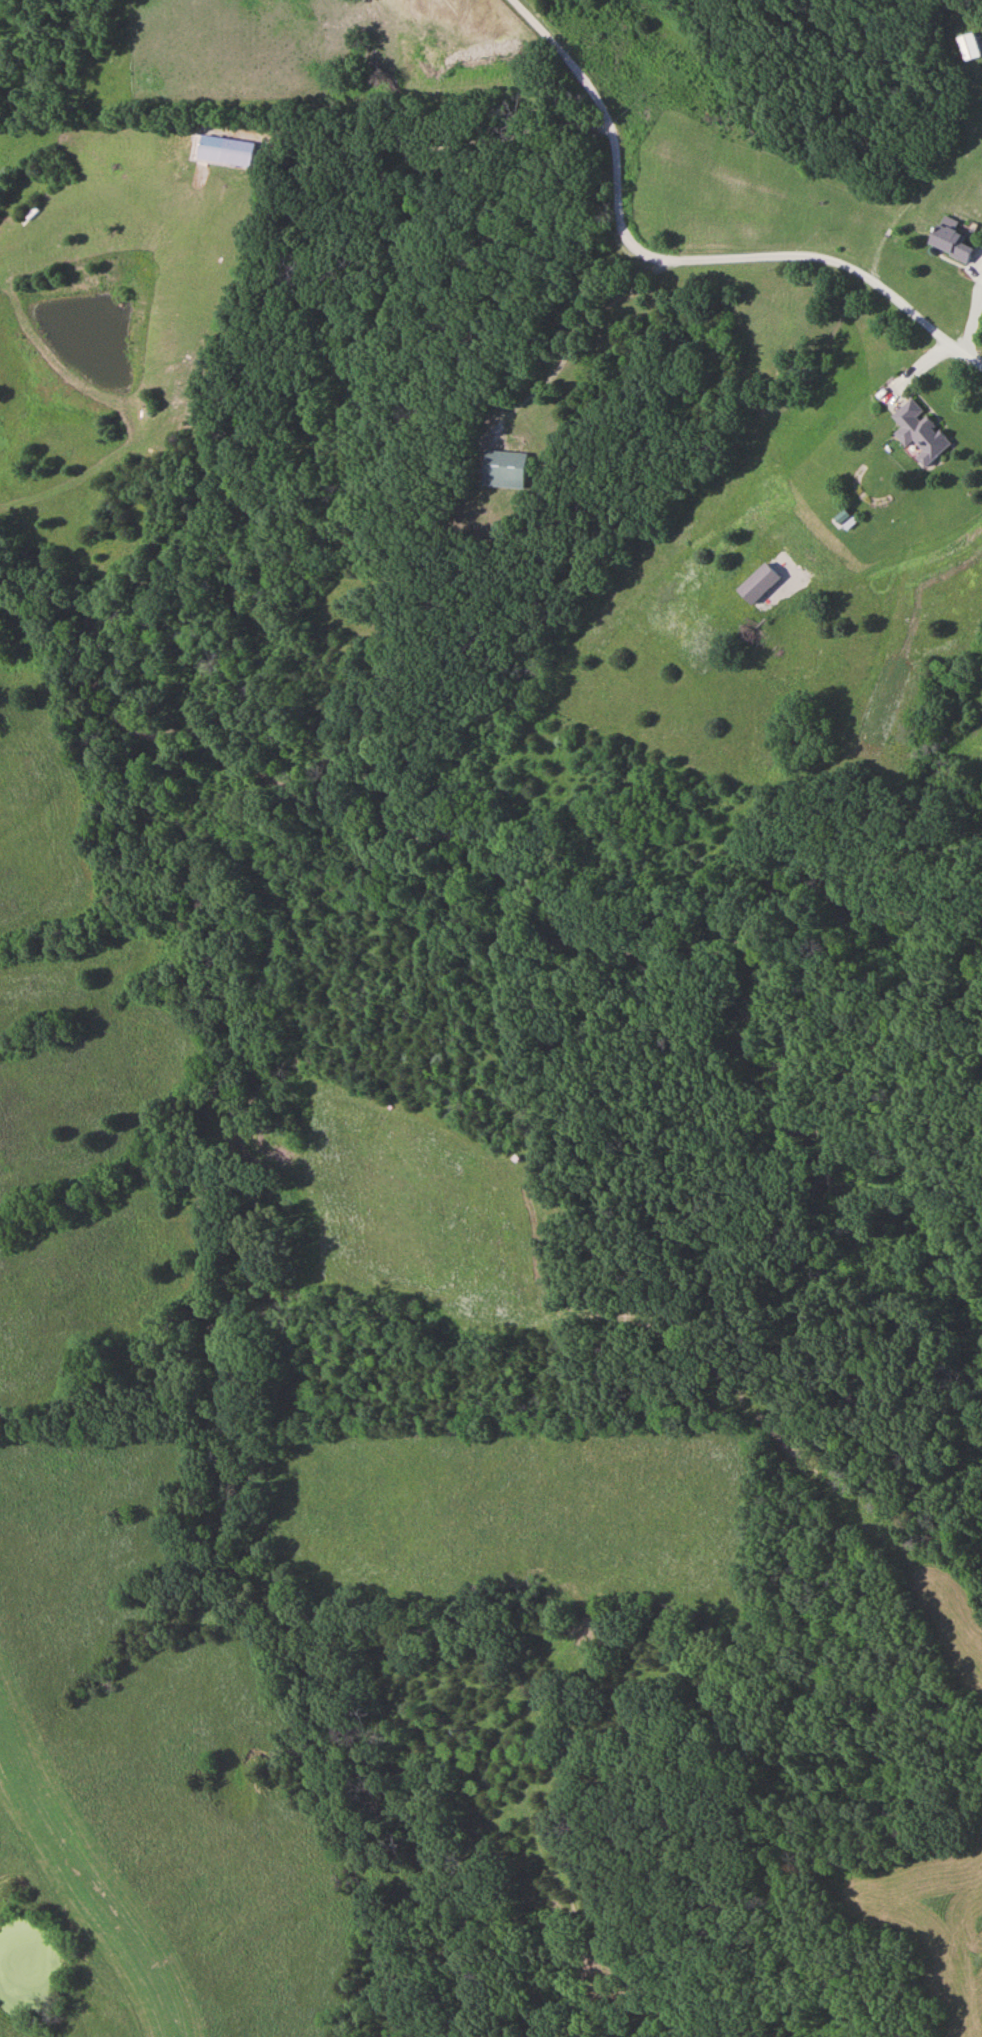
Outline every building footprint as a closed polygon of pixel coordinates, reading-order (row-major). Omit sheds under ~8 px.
[(965,62),(981,58),(981,57),(976,33),(959,37),(965,62)] [(221,158),(257,162),(259,142),(223,138),(221,158)] [(974,248),(961,242),(964,234),(956,230),(960,222),(943,214),(930,245),(969,262),(974,248)] [(924,467),(952,444),(914,398),(893,415),(903,427),(895,433),(924,467)] [(532,453),(486,451),(485,487),(531,488),(532,453)]
